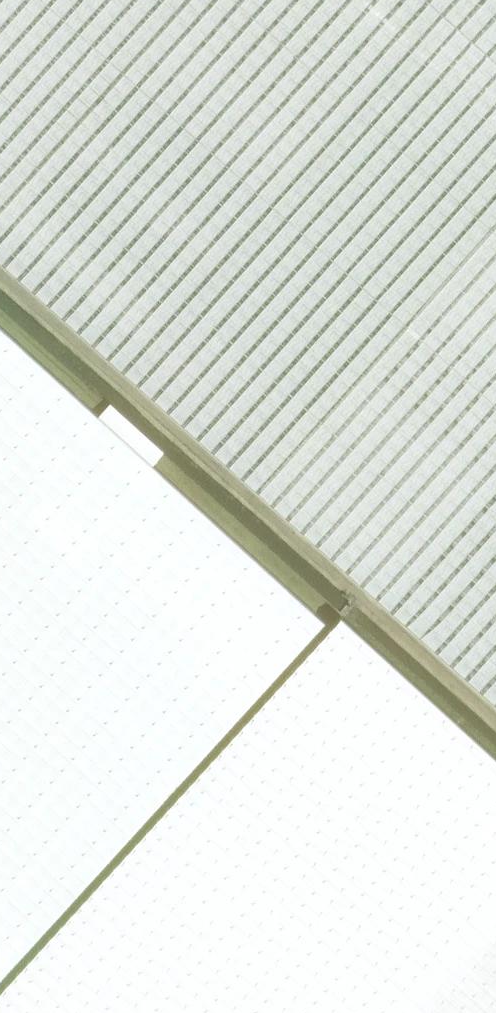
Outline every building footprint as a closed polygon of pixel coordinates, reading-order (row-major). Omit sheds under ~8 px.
[(495,703),(495,0),(0,0),(0,261),(495,703)] [(84,885),(317,630),(324,621),(153,464),(99,416),(0,326),(0,978),(84,885)] [(341,616),(0,992),(0,1012),(495,1012),(495,757),(341,616)]
